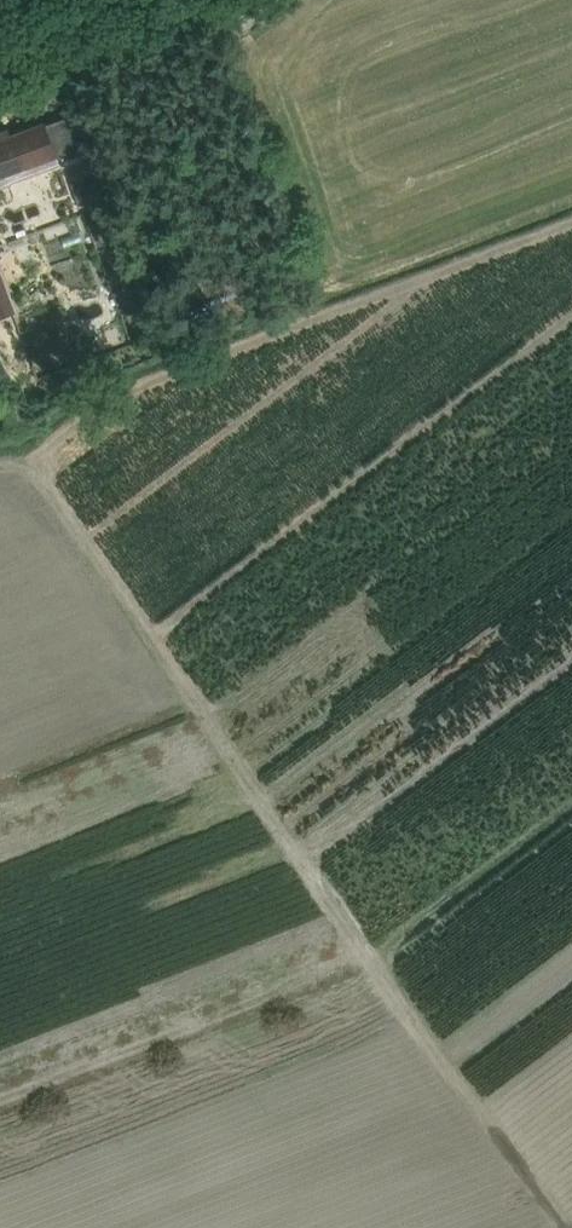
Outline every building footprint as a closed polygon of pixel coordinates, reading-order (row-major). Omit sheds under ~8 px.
[(95,149),(81,111),(43,125),(57,163),(95,149)] [(6,176),(9,182),(10,182),(10,180),(57,163),(43,125),(42,124),(0,139),(0,178),(6,176)] [(95,198),(109,193),(100,166),(86,171),(95,198)] [(92,202),(84,178),(71,182),(79,207),(92,202)] [(22,236),(7,242),(9,246),(24,241),(22,236)] [(14,312),(0,275),(0,317),(14,312)]
